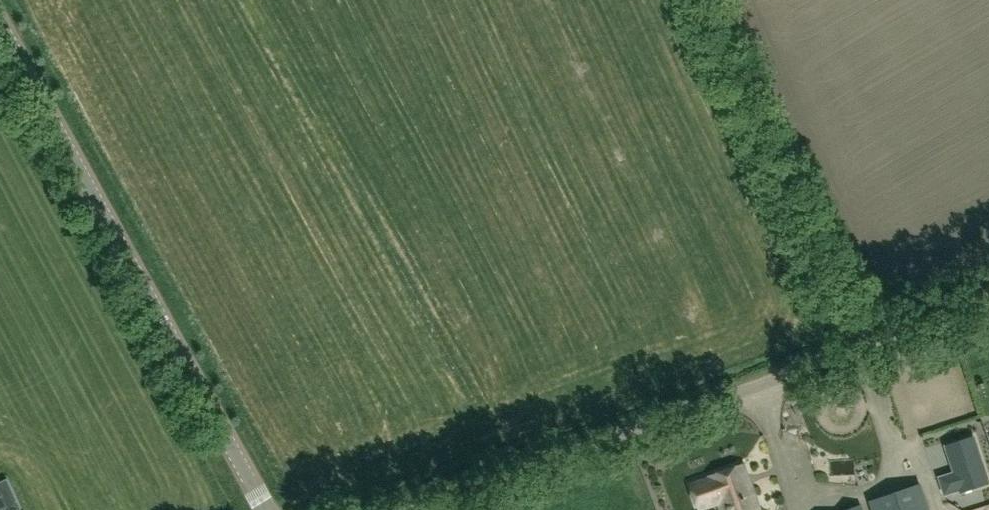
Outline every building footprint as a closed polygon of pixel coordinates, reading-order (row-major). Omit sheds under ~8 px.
[(955,473),(938,479),(943,494),(962,488),(963,491),(988,483),(973,437),(946,446),(955,473)] [(744,466),(709,477),(710,479),(690,486),(698,509),(700,509),(718,504),(720,509),(759,509),(744,466)] [(873,509),(929,509),(920,485),(870,501),(873,509)]
